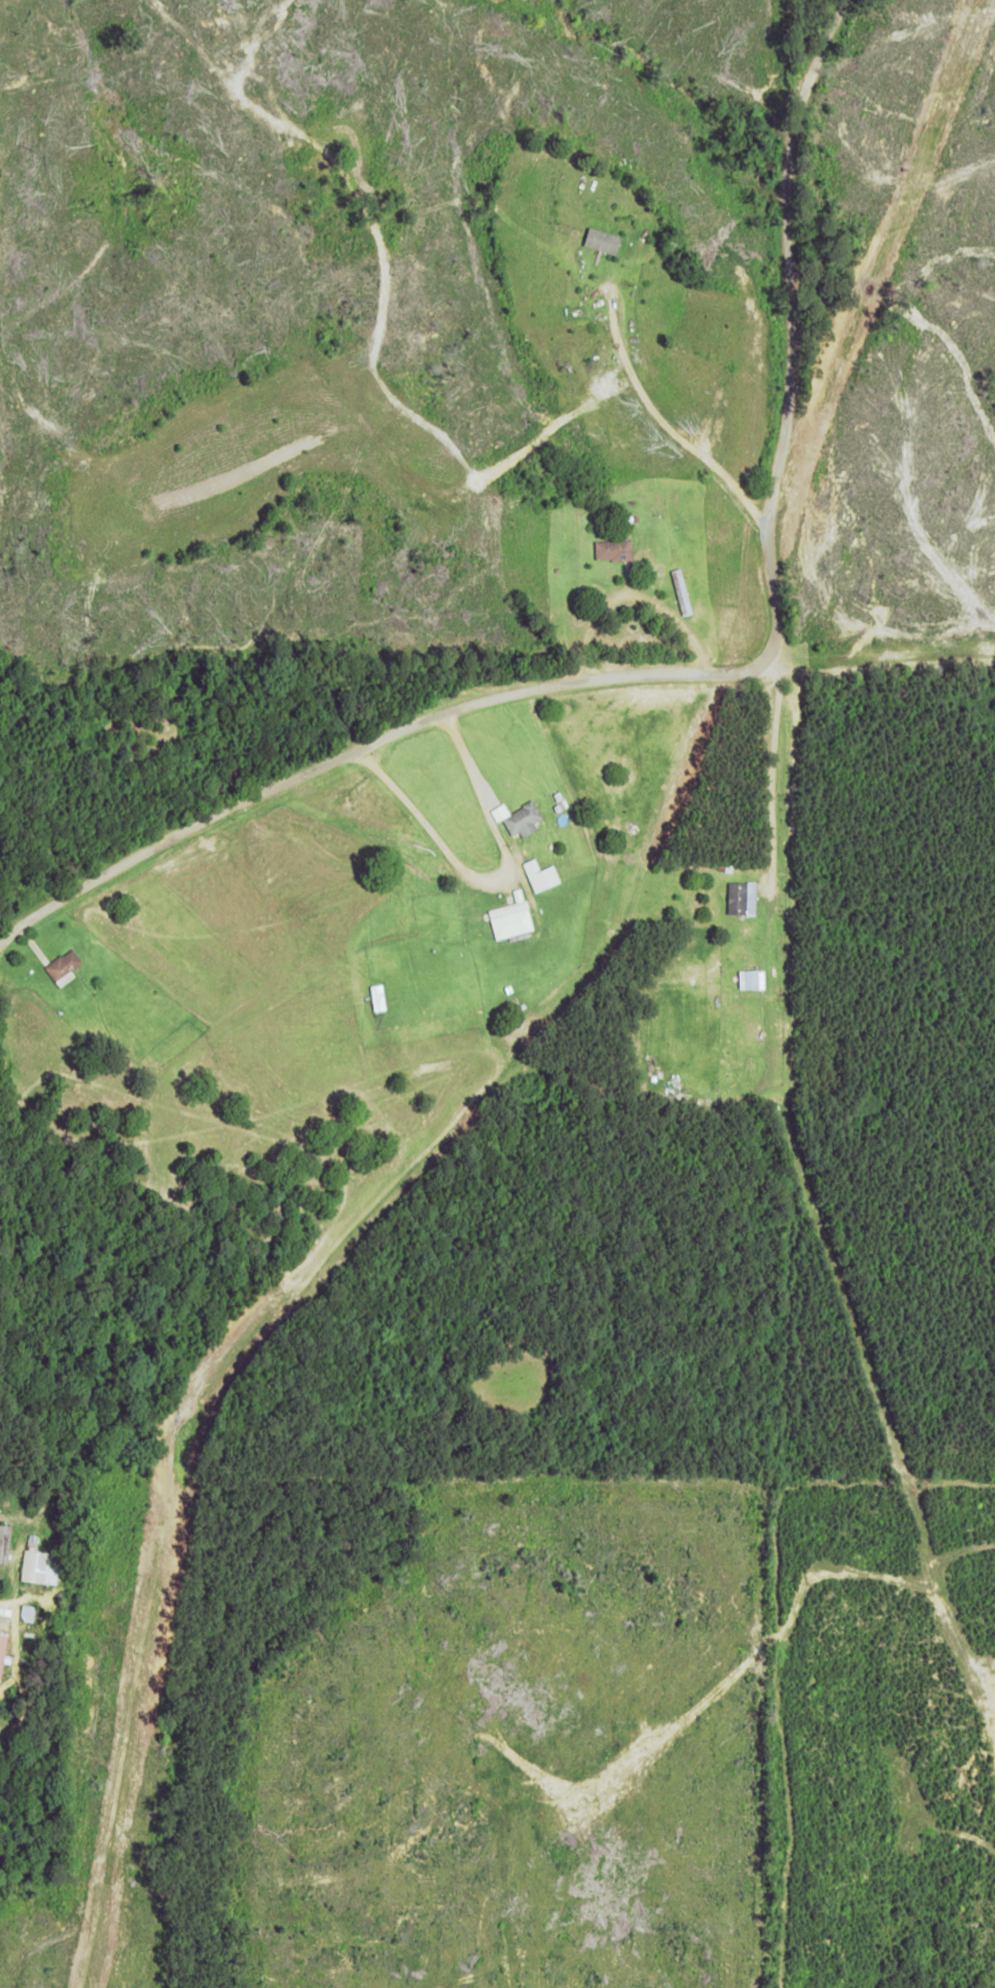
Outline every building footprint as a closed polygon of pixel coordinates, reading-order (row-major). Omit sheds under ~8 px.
[(583,245),(615,255),(621,237),(589,227),(583,245)] [(595,541),(595,560),(632,560),(631,540),(595,541)] [(537,829),(534,822),(543,817),(534,800),(509,812),(504,802),(490,809),(496,822),(503,818),(511,835),(521,831),(523,836),(537,829)] [(554,864),(541,869),(536,857),(523,862),(535,892),(561,882),(554,864)] [(756,914),(756,881),(728,881),(728,913),(756,914)] [(82,962),(71,947),(44,966),(54,981),(82,962)] [(740,989),(765,988),(765,969),(740,970),(740,989)] [(9,1563),(10,1525),(0,1524),(0,1562),(9,1563)] [(20,1580),(56,1585),(60,1554),(24,1549),(20,1580)] [(0,1632),(0,1680),(8,1634),(0,1632)]
